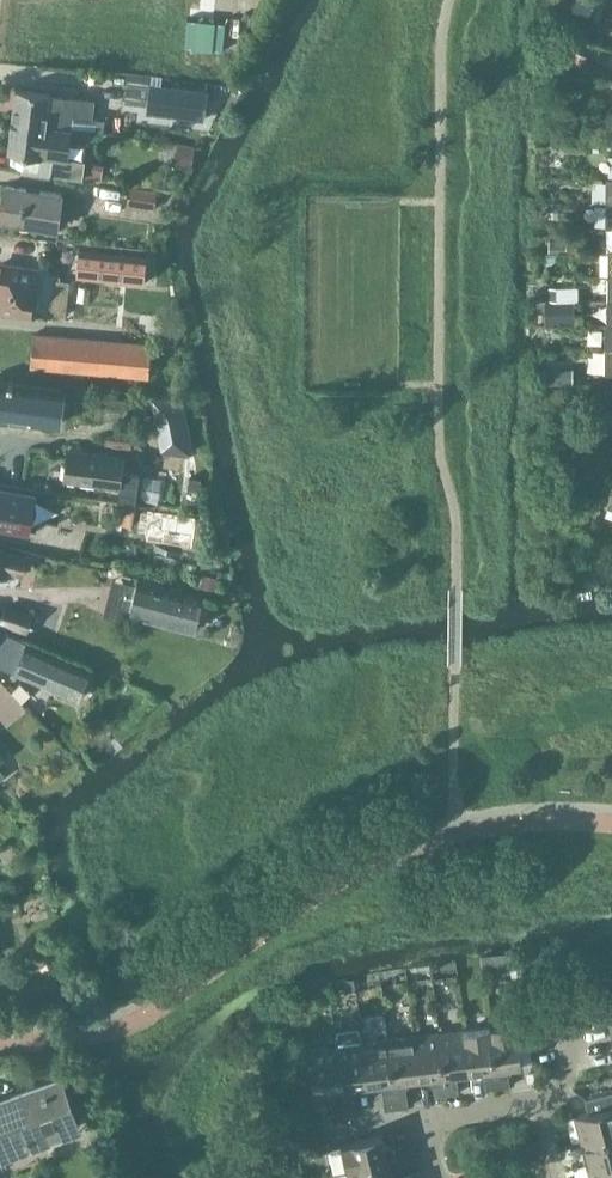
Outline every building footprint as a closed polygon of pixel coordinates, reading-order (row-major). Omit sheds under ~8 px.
[(129,74),(125,104),(147,106),(150,83),(151,76),(129,74)] [(204,119),(208,91),(158,84),(151,83),(147,112),(204,119)] [(17,89),(13,120),(89,130),(97,131),(98,119),(91,118),(93,101),(50,95),(50,94),(17,89)] [(13,120),(9,151),(24,153),(54,157),(52,173),(83,177),(83,176),(101,179),(103,166),(84,164),(85,161),(69,159),(60,157),(62,139),(71,141),(87,143),(88,130),(89,130),(13,120)] [(0,222),(58,229),(62,194),(5,186),(0,222)] [(550,241),(550,251),(565,252),(565,241),(550,241)] [(80,248),(77,277),(143,284),(147,255),(142,255),(128,253),(80,248)] [(34,315),(40,270),(1,264),(0,270),(0,310),(34,315)] [(551,300),(564,300),(564,288),(547,288),(547,298),(551,298),(551,300)] [(572,315),(570,315),(570,302),(547,301),(547,325),(572,325),(572,315)] [(30,368),(149,378),(152,344),(33,334),(30,368)] [(10,417),(9,420),(11,420),(11,418),(27,420),(27,422),(29,423),(29,419),(61,423),(65,390),(13,384),(13,382),(9,382),(8,383),(0,382),(0,416),(10,417)] [(178,401),(153,399),(163,449),(189,452),(178,401)] [(122,456),(67,450),(63,480),(118,487),(122,456)] [(201,479),(189,478),(188,488),(200,490),(201,479)] [(28,529),(28,531),(29,531),(35,496),(34,495),(33,497),(0,492),(0,524),(28,529)] [(22,573),(26,558),(2,552),(3,550),(0,549),(0,568),(22,573)] [(203,597),(136,579),(128,610),(195,628),(203,597)] [(25,632),(31,616),(2,606),(0,613),(0,624),(25,632)] [(78,700),(91,670),(0,631),(0,667),(78,700)] [(518,1023),(491,1026),(497,1074),(509,1073),(512,1069),(512,1065),(523,1064),(518,1023)] [(491,1026),(465,1029),(471,1071),(481,1069),(481,1073),(485,1076),(497,1074),(491,1026)] [(465,1029),(440,1033),(445,1074),(471,1071),(465,1029)] [(358,1085),(368,1084),(363,1042),(361,1031),(336,1034),(337,1046),(343,1087),(343,1094),(355,1093),(358,1089),(358,1085)] [(440,1033),(414,1036),(419,1077),(433,1075),(434,1083),(446,1081),(440,1033)] [(414,1036),(389,1039),(394,1080),(395,1088),(407,1086),(410,1082),(409,1079),(419,1077),(414,1036)] [(363,1042),(368,1084),(378,1082),(394,1080),(389,1039),(363,1042)] [(343,1094),(343,1087),(337,1046),(310,1049),(316,1090),(331,1089),(332,1096),(343,1094)] [(509,1073),(497,1074),(499,1088),(511,1086),(509,1073)] [(499,1088),(497,1074),(485,1076),(487,1089),(499,1088)] [(4,1148),(28,1139),(30,1145),(79,1127),(61,1077),(12,1095),(14,1100),(0,1105),(0,1137),(4,1148)] [(446,1081),(447,1094),(459,1093),(458,1080),(446,1081)] [(447,1094),(446,1081),(434,1083),(436,1096),(447,1094)] [(395,1088),(397,1109),(409,1107),(407,1086),(395,1088)] [(395,1088),(383,1089),(385,1110),(397,1109),(395,1088)] [(582,1142),(611,1135),(611,1092),(586,1099),(589,1113),(575,1116),(582,1142)] [(343,1094),(345,1107),(346,1115),(358,1114),(355,1093),(343,1094)] [(345,1107),(343,1094),(332,1096),(333,1109),(345,1107)] [(342,1145),(349,1171),(396,1159),(393,1147),(389,1145),(385,1146),(382,1135),(342,1145)] [(588,1167),(611,1161),(611,1135),(582,1142),(588,1167)] [(393,1147),(396,1159),(409,1156),(406,1144),(393,1147)] [(396,1159),(399,1171),(412,1167),(409,1156),(396,1159)] [(351,1177),(393,1177),(393,1176),(396,1175),(399,1171),(396,1159),(349,1171),(351,1177)] [(591,1177),(611,1177),(611,1161),(588,1167),(591,1177)]
